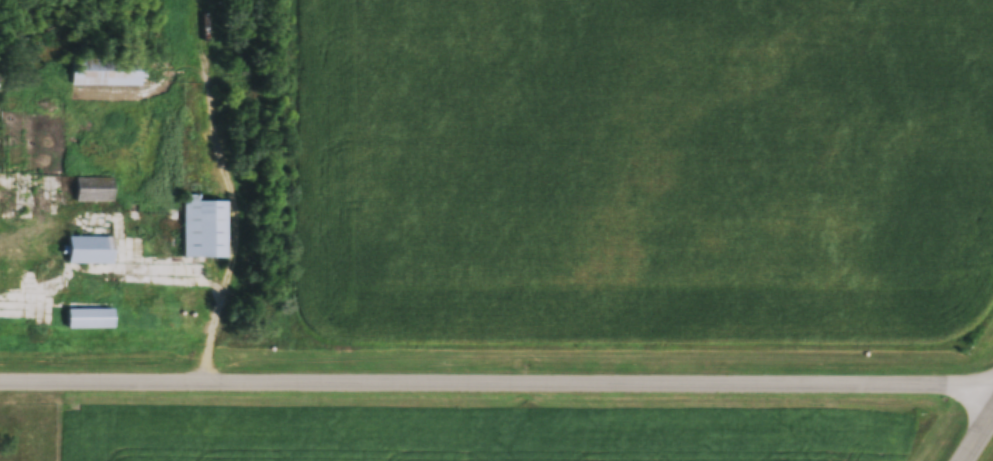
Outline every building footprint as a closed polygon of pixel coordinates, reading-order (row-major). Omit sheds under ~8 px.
[(229,202),(198,201),(198,195),(183,195),(183,259),(228,259),(229,202)] [(115,265),(115,239),(69,239),(69,265),(115,265)] [(115,311),(67,311),(67,330),(115,330),(115,311)]
